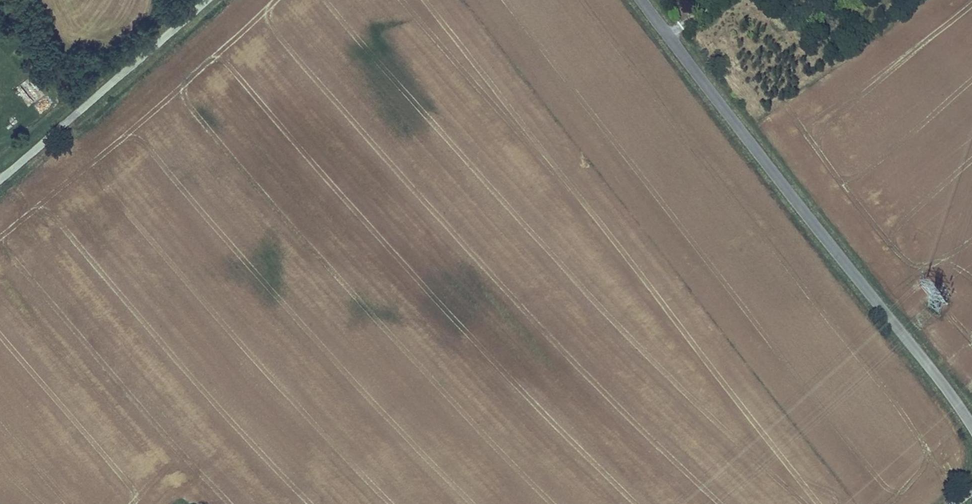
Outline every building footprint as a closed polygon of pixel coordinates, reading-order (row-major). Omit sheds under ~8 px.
[(14,87),(26,106),(43,95),(31,77),(14,87)]
